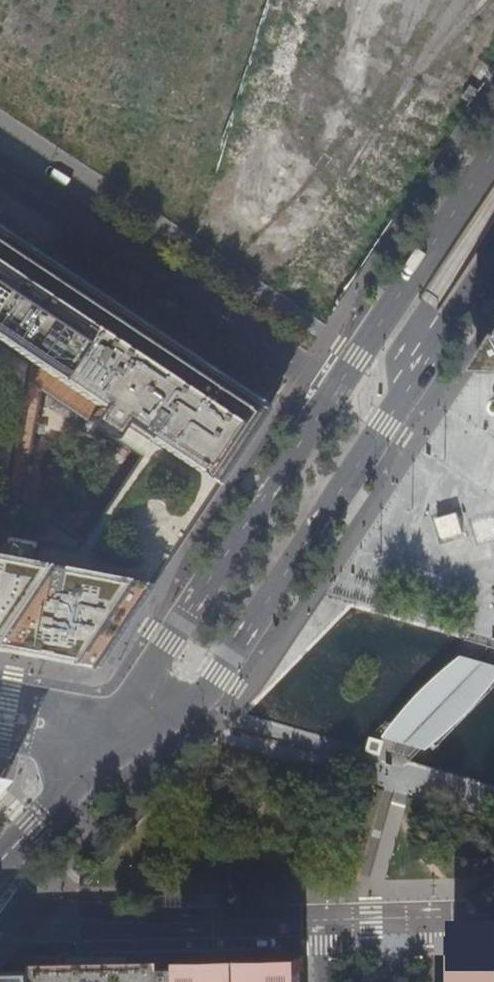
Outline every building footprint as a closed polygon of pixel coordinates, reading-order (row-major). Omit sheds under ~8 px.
[(0,228),(0,317),(130,371),(70,488),(0,482),(0,651),(97,669),(274,409),(0,228)] [(477,370),(493,370),(493,343),(477,370)] [(461,510),(441,516),(447,536),(467,530),(461,510)] [(0,778),(0,791),(11,780),(0,778)] [(444,960),(445,981),(493,981),(493,957),(444,960)] [(294,967),(0,974),(0,981),(295,981),(294,967)]
